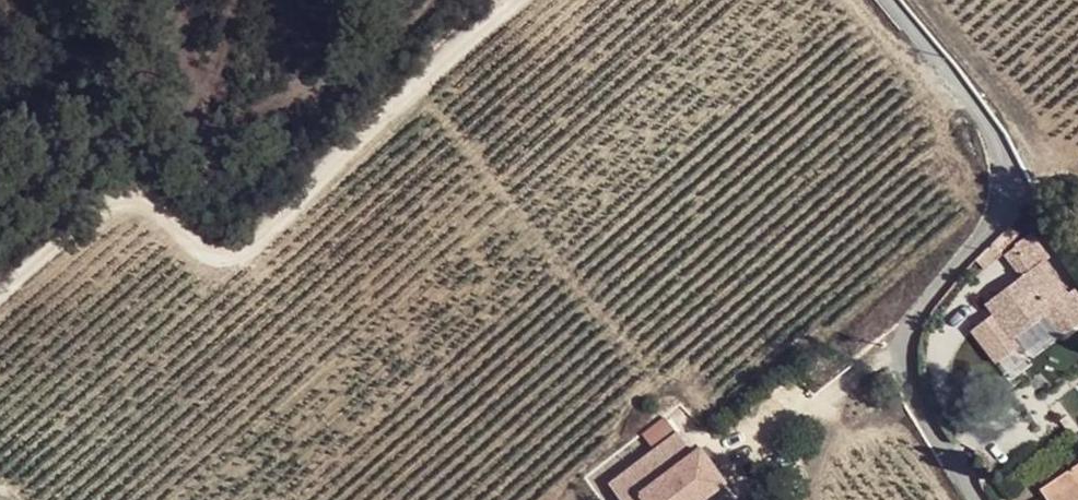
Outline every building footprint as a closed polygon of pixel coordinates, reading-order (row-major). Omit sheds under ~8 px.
[(1004,253),(1020,277),(984,304),(986,306),(971,315),(987,336),(1001,325),(1010,338),(1045,313),(1060,334),(1077,321),(1077,293),(1075,289),(1068,294),(1043,262),(1050,257),(1031,233),(1004,253)] [(991,244),(977,259),(984,268),(1001,254),(991,244)] [(676,432),(608,486),(619,499),(699,499),(724,481),(698,448),(692,452),(676,432)] [(1042,487),(1050,499),(1077,499),(1077,463),(1042,487)]
